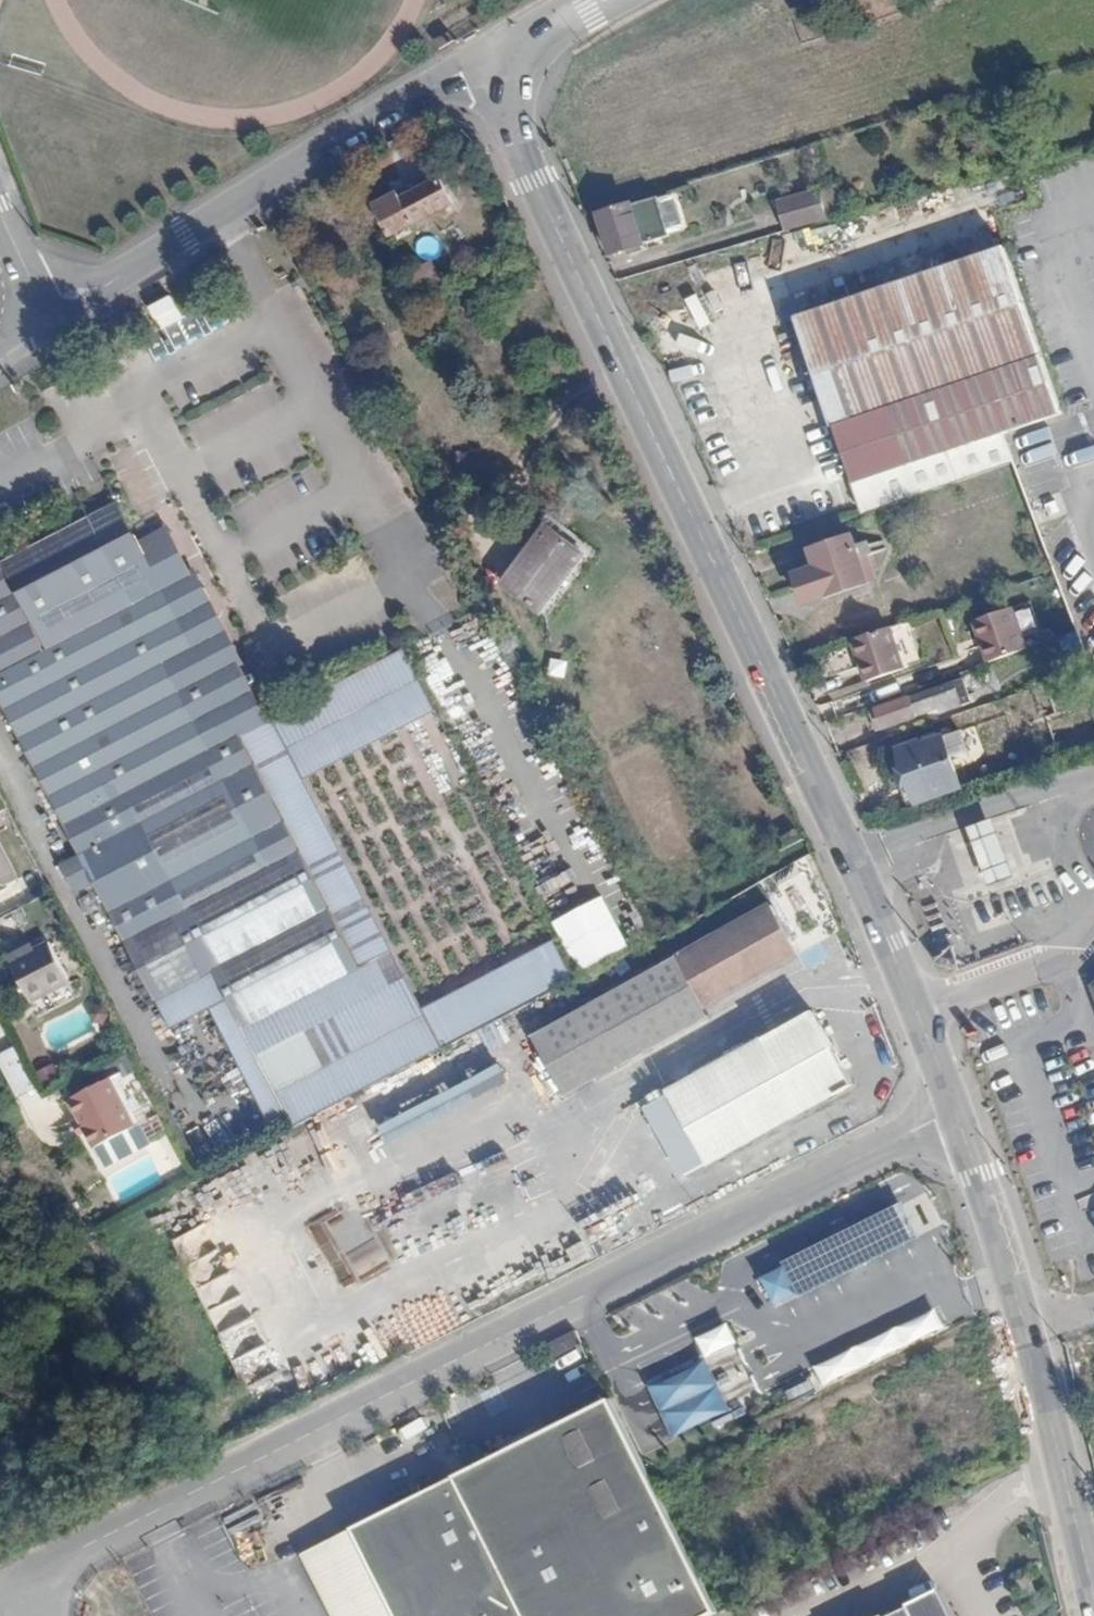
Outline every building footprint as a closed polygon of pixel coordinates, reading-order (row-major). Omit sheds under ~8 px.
[(373,210),(388,240),(451,207),(438,183),(400,202),(398,198),(373,210)] [(778,208),(785,234),(820,224),(812,198),(778,208)] [(599,219),(613,268),(671,253),(658,202),(599,219)] [(725,215),(734,243),(745,240),(736,211),(725,215)] [(906,286),(804,319),(857,486),(1000,440),(1015,436),(1058,422),(1080,415),(1025,248),(906,286)] [(684,301),(693,331),(705,328),(696,298),(684,301)] [(1000,440),(857,486),(866,511),(1009,462),(1000,440)] [(134,532),(113,490),(0,548),(0,700),(75,842),(91,872),(150,986),(190,966),(209,956),(237,1014),(238,1013),(354,954),(264,779),(234,720),(262,706),(234,651),(186,561),(176,565),(161,537),(142,547),(134,532)] [(1037,526),(1068,512),(1058,491),(1028,504),(1037,526)] [(164,516),(134,532),(142,547),(161,537),(172,532),(164,516)] [(547,516),(540,525),(571,583),(594,552),(547,516)] [(571,583),(540,525),(523,548),(528,552),(503,588),(544,620),(571,583)] [(186,561),(172,532),(161,537),(176,565),(186,561)] [(860,561),(869,558),(865,545),(856,548),(852,538),(811,551),(818,569),(796,577),(806,606),(828,598),(868,585),(860,561)] [(193,557),(186,561),(234,651),(242,647),(193,557)] [(991,665),(1029,652),(1016,614),(978,626),(991,665)] [(893,628),(852,642),(865,681),(907,666),(894,628),(893,628)] [(397,636),(262,706),(234,720),(264,779),(293,764),(428,695),(397,636)] [(955,678),(938,683),(941,688),(882,710),(888,726),(947,706),(949,711),(964,704),(955,678)] [(898,785),(907,806),(958,788),(947,755),(965,749),(959,732),(919,747),(917,741),(895,749),(906,782),(898,785)] [(293,764),(264,779),(354,954),(383,939),(293,764)] [(975,852),(984,884),(1011,875),(1001,843),(992,816),(966,825),(975,852)] [(91,872),(75,842),(55,852),(71,882),(91,872)] [(681,952),(706,1000),(796,953),(770,905),(681,952)] [(554,937),(419,1009),(440,1048),(574,980),(554,937)] [(383,939),(354,954),(238,1013),(298,1128),(443,1052),(440,1048),(419,1009),(383,939)] [(10,960),(31,1000),(70,980),(50,941),(10,960)] [(706,1000),(681,952),(538,1028),(568,1086),(712,1010),(706,1000)] [(298,1128),(238,1013),(237,1014),(209,956),(190,966),(205,994),(281,1137),(298,1128)] [(205,994),(190,966),(150,986),(165,1015),(205,994)] [(666,1091),(705,1162),(848,1085),(810,1013),(666,1091)] [(385,1138),(508,1085),(494,1052),(370,1105),(385,1138)] [(42,1086),(60,1079),(53,1063),(36,1070),(42,1086)] [(1,1092),(4,1099),(10,1095),(7,1089),(1,1092)] [(76,1109),(99,1155),(140,1134),(115,1089),(76,1109)] [(196,1123),(183,1128),(193,1155),(206,1151),(196,1123)] [(784,1260),(799,1288),(910,1232),(896,1204),(784,1260)] [(936,1310),(811,1360),(820,1382),(945,1332),(936,1310)] [(710,1366),(741,1355),(728,1321),(697,1332),(710,1366)] [(575,1329),(542,1345),(548,1359),(582,1343),(575,1329)] [(267,1345),(235,1357),(246,1386),(278,1374),(267,1345)] [(669,1436),(729,1410),(706,1356),(645,1381),(669,1436)] [(610,1404),(359,1529),(403,1615),(717,1615),(648,1478),(610,1404)] [(922,1605),(900,1615),(928,1615),(922,1605)]
